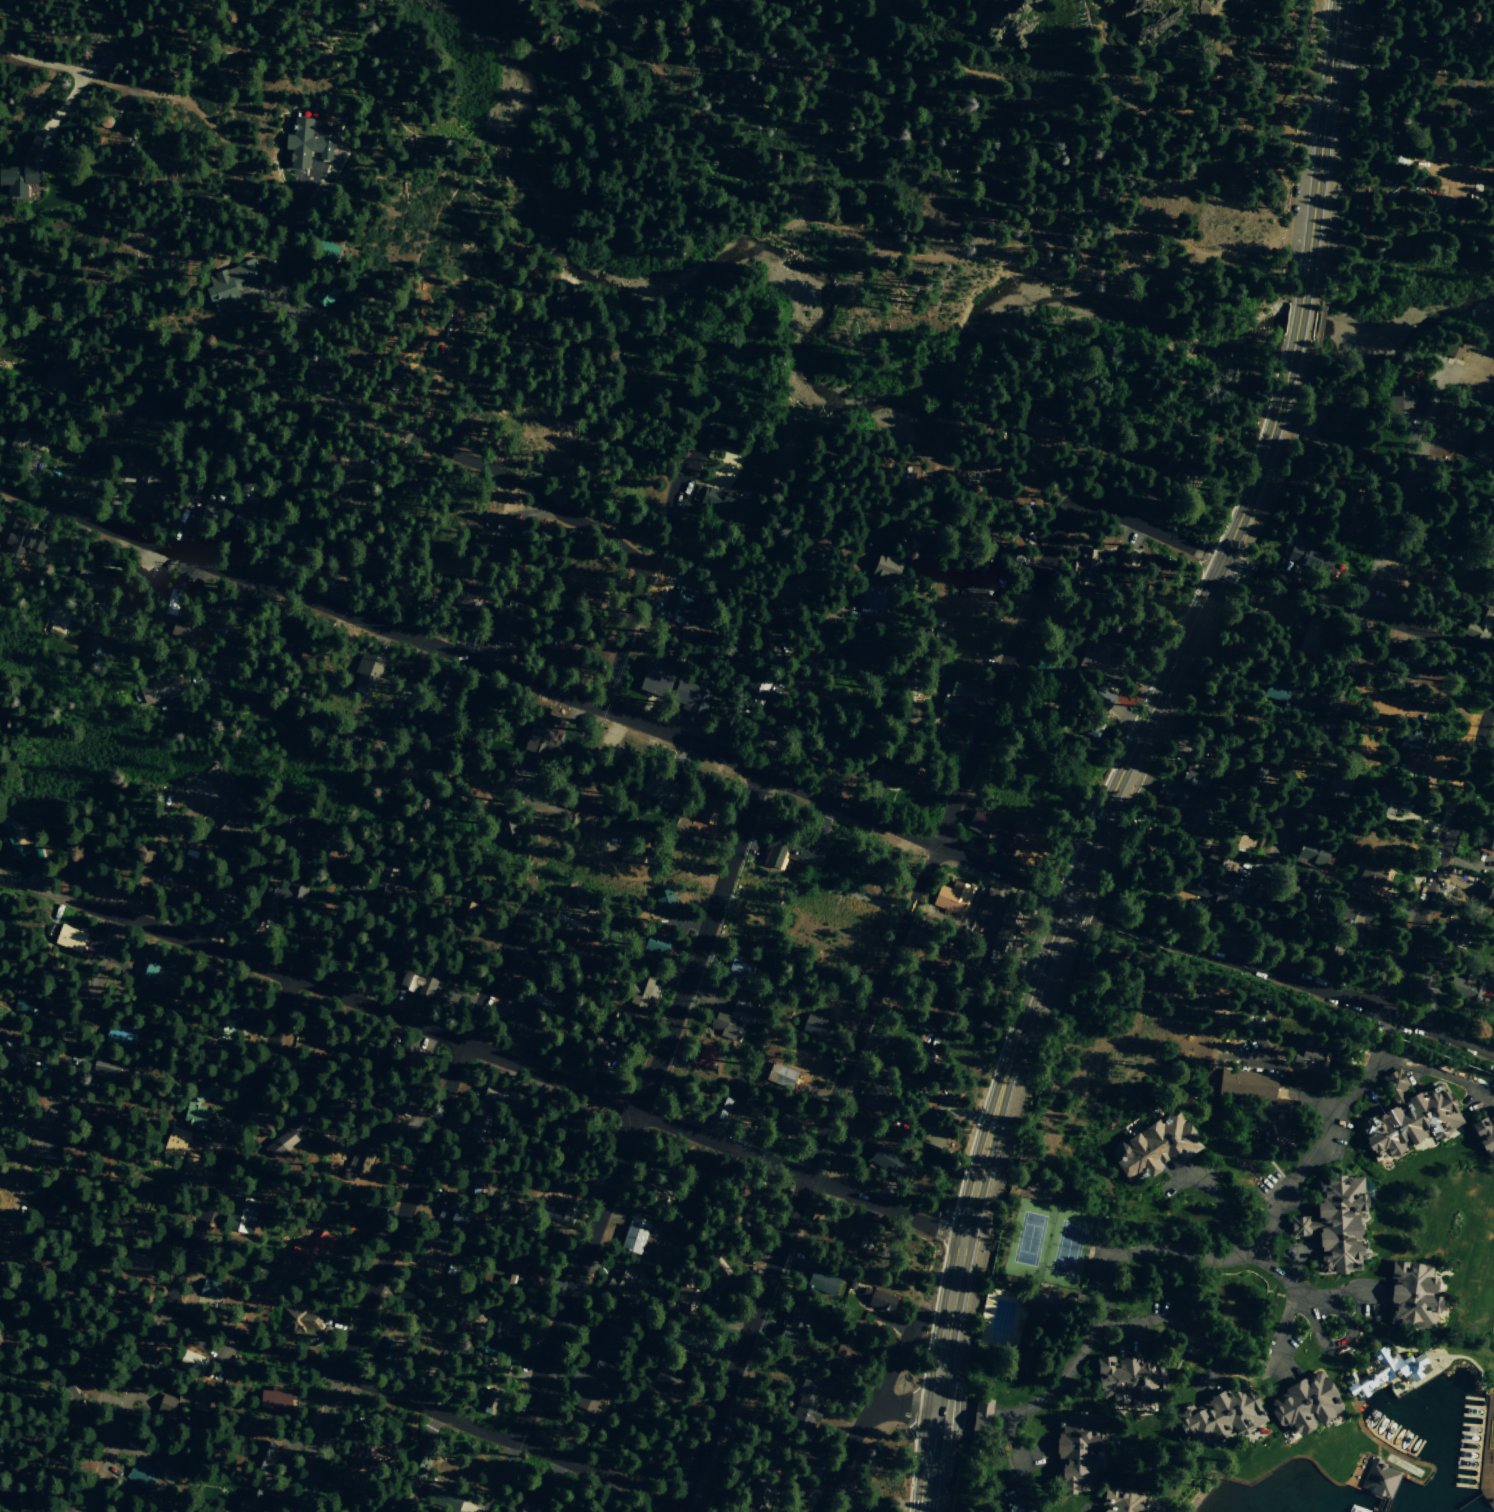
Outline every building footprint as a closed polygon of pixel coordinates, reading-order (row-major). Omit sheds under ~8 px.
[(1485,106),(1493,94),(1493,112),(1485,106)] [(308,135),(309,118),(289,116),(288,133),(282,133),(280,148),(287,149),(286,168),(303,169),(305,150),(316,151),(315,158),(327,159),(328,148),(330,148),(330,142),(338,142),(339,123),(327,122),(326,130),(313,129),(312,136),(308,135)] [(0,165),(0,195),(20,195),(20,183),(27,183),(27,172),(31,172),(31,167),(34,167),(34,157),(44,136),(28,128),(15,156),(13,156),(13,165),(0,165)] [(1475,128),(1467,139),(1475,145),(1483,134),(1475,128)] [(232,266),(206,275),(209,285),(201,288),(206,303),(209,302),(213,311),(240,302),(237,292),(234,293),(233,291),(240,288),(237,281),(259,273),(253,256),(231,264),(232,266)] [(1464,344),(1449,341),(1445,356),(1460,360),(1464,344)] [(1388,382),(1389,412),(1410,411),(1409,381),(1388,382)] [(8,449),(16,424),(34,431),(33,434),(48,440),(43,453),(21,445),(18,453),(8,449)] [(134,456),(168,462),(165,482),(149,480),(148,485),(139,484),(140,478),(130,477),(134,456)] [(188,491),(193,480),(200,483),(196,494),(188,491)] [(703,485),(723,492),(721,497),(727,499),(729,495),(745,497),(748,521),(726,519),(725,514),(721,513),(720,515),(702,509),(702,506),(696,504),(703,485)] [(201,497),(194,516),(208,522),(215,502),(201,497)] [(26,527),(9,521),(7,528),(13,530),(11,535),(6,533),(2,543),(8,545),(6,551),(18,556),(21,547),(39,554),(46,533),(30,528),(28,532),(24,531),(26,527)] [(879,551),(904,561),(893,586),(869,576),(879,551)] [(73,581),(86,586),(80,600),(98,606),(109,575),(79,564),(73,581)] [(965,575),(990,583),(985,599),(960,591),(965,575)] [(163,613),(174,616),(179,592),(168,590),(163,613)] [(860,590),(885,592),(883,619),(859,617),(860,603),(856,603),(857,596),(860,596),(860,590)] [(413,597),(427,602),(422,615),(407,609),(413,597)] [(168,637),(196,642),(199,627),(171,623),(168,637)] [(84,650),(105,661),(115,642),(94,631),(84,650)] [(1075,666),(1118,680),(1124,664),(1102,657),(1105,648),(1090,643),(1087,652),(1081,650),(1075,666)] [(349,685),(369,694),(382,663),(361,655),(349,685)] [(647,660),(673,669),(662,701),(635,692),(647,660)] [(136,687),(144,706),(179,691),(172,673),(136,687)] [(675,676),(668,700),(680,704),(678,710),(700,717),(709,691),(683,682),(684,680),(675,676)] [(747,676),(738,705),(757,711),(766,683),(747,676)] [(952,677),(976,685),(970,701),(947,693),(952,677)] [(1100,684),(1115,698),(1102,712),(1087,698),(1100,684)] [(1083,735),(1091,717),(1099,721),(1095,730),(1099,732),(1095,741),(1083,735)] [(551,740),(552,724),(527,722),(524,754),(555,757),(556,740),(551,740)] [(1209,765),(1187,759),(1181,782),(1203,788),(1209,765)] [(219,767),(208,778),(219,788),(213,794),(225,805),(211,819),(223,832),(254,801),(219,767)] [(646,774),(678,786),(671,805),(638,793),(646,774)] [(1173,808),(1181,790),(1161,782),(1153,800),(1173,808)] [(703,790),(722,796),(711,825),(698,820),(704,803),(700,801),(703,790)] [(1172,828),(1198,833),(1203,809),(1186,806),(1184,816),(1175,815),(1172,828)] [(972,811),(999,823),(1021,833),(1012,852),(998,846),(1004,833),(997,829),(993,836),(966,824),(972,811)] [(826,843),(771,823),(761,850),(764,851),(760,863),(778,870),(783,858),(816,870),(826,843)] [(20,848),(15,829),(0,832),(0,833),(5,852),(20,848)] [(1481,831),(1476,852),(1493,856),(1493,834),(1481,831)] [(1293,861),(1322,869),(1328,851),(1299,842),(1293,861)] [(1356,883),(1383,883),(1382,864),(1355,865),(1356,883)] [(931,904),(939,885),(949,889),(953,880),(973,889),(966,905),(965,905),(960,917),(949,912),(948,915),(942,912),(943,909),(931,904)] [(652,893),(668,888),(674,908),(662,911),(663,913),(656,915),(653,906),(655,905),(652,893)] [(566,901),(584,915),(594,903),(575,889),(566,901)] [(986,923),(997,892),(987,889),(983,899),(981,898),(974,916),(977,917),(976,919),(986,923)] [(52,943),(78,953),(85,934),(59,924),(52,943)] [(647,931),(642,949),(664,955),(669,940),(658,937),(659,935),(647,931)] [(729,959),(752,966),(748,979),(745,978),(744,981),(724,974),(729,959)] [(154,981),(159,967),(144,962),(136,987),(143,989),(147,979),(154,981)] [(422,979),(402,972),(396,987),(415,993),(414,996),(429,1001),(439,973),(426,968),(422,979)] [(645,1000),(652,981),(637,975),(634,985),(628,982),(623,995),(628,997),(626,1005),(644,1011),(648,1001),(645,1000)] [(1450,977),(1446,997),(1479,1002),(1481,991),(1489,993),(1491,981),(1466,976),(1465,979),(1450,977)] [(522,995),(546,1012),(554,1001),(531,983),(522,995)] [(15,1012),(41,1012),(41,1007),(35,1007),(35,998),(15,998),(15,1012)] [(728,1015),(732,1002),(750,1008),(745,1023),(727,1017),(724,1025),(725,1025),(726,1022),(737,1026),(732,1042),(718,1036),(719,1032),(709,1028),(710,1026),(708,1025),(711,1018),(713,1019),(716,1010),(728,1015)] [(807,1013),(832,1023),(825,1041),(800,1032),(807,1013)] [(980,1018),(978,1030),(988,1032),(991,1020),(980,1018)] [(103,1046),(134,1050),(136,1028),(117,1026),(117,1029),(105,1027),(103,1046)] [(696,1043),(714,1050),(707,1069),(689,1062),(696,1043)] [(1292,1066),(1325,1070),(1328,1050),(1295,1046),(1292,1066)] [(114,1078),(118,1063),(95,1057),(91,1072),(114,1078)] [(770,1062),(795,1072),(788,1090),(763,1081),(770,1062)] [(1443,1083),(1403,1101),(1399,1092),(1408,1088),(1399,1069),(1381,1078),(1395,1109),(1357,1126),(1370,1156),(1383,1150),(1387,1157),(1430,1138),(1431,1140),(1462,1126),(1443,1083)] [(1217,1098),(1274,1099),(1275,1073),(1218,1072),(1217,1098)] [(486,1083),(479,1101),(510,1112),(516,1095),(486,1083)] [(866,1086),(893,1096),(887,1111),(877,1107),(872,1119),(856,1112),(866,1086)] [(191,1102),(180,1100),(177,1109),(183,1110),(180,1123),(201,1128),(206,1107),(204,1106),(207,1094),(193,1091),(191,1102)] [(410,1114),(411,1095),(375,1092),(373,1111),(410,1114)] [(716,1095),(731,1101),(724,1122),(699,1113),(702,1103),(712,1107),(716,1095)] [(757,1110),(720,1102),(716,1120),(753,1128),(757,1110)] [(1201,1150),(1176,1109),(1117,1146),(1123,1155),(1112,1162),(1124,1182),(1141,1172),(1145,1178),(1168,1164),(1171,1169),(1201,1150)] [(780,1114),(799,1123),(791,1141),(772,1132),(780,1114)] [(1262,1135),(1267,1151),(1290,1144),(1281,1114),(1250,1123),(1255,1137),(1262,1135)] [(1487,1161),(1493,1158),(1493,1114),(1485,1119),(1484,1118),(1469,1125),(1487,1161)] [(920,1121),(947,1132),(939,1150),(912,1139),(920,1121)] [(273,1162),(301,1136),(290,1124),(262,1150),(273,1162)] [(189,1133),(171,1126),(161,1153),(179,1160),(189,1133)] [(878,1143),(898,1156),(897,1158),(910,1165),(898,1184),(885,1176),(887,1172),(885,1170),(883,1172),(867,1162),(878,1143)] [(194,1162),(184,1159),(181,1169),(190,1172),(192,1166),(193,1166),(194,1162)] [(1360,1271),(1357,1213),(1364,1213),(1363,1177),(1316,1180),(1316,1194),(1321,1194),(1321,1203),(1315,1203),(1316,1221),(1309,1221),(1309,1216),(1289,1217),(1290,1237),(1309,1236),(1309,1230),(1316,1230),(1318,1273),(1360,1271)] [(228,1216),(223,1215),(221,1228),(250,1233),(256,1199),(232,1195),(228,1216)] [(457,1216),(468,1218),(469,1208),(439,1202),(437,1218),(456,1221),(457,1216)] [(618,1247),(638,1253),(648,1221),(629,1215),(618,1247)] [(844,1236),(861,1242),(865,1231),(849,1225),(844,1236)] [(309,1246),(330,1253),(335,1237),(315,1229),(309,1246)] [(287,1255),(309,1265),(314,1253),(292,1243),(287,1255)] [(530,1263),(503,1256),(500,1270),(492,1267),(489,1278),(525,1286),(530,1263)] [(1432,1264),(1390,1260),(1388,1277),(1391,1278),(1388,1305),(1391,1306),(1389,1323),(1435,1328),(1439,1295),(1433,1295),(1435,1277),(1430,1277),(1432,1264)] [(602,1288),(625,1296),(635,1270),(616,1263),(610,1277),(607,1276),(602,1288)] [(836,1277),(809,1268),(803,1286),(831,1294),(836,1277)] [(218,1299),(222,1282),(201,1278),(198,1295),(218,1299)] [(675,1300),(703,1308),(707,1294),(679,1286),(675,1300)] [(900,1297),(870,1289),(865,1307),(895,1315),(900,1297)] [(799,1324),(807,1327),(811,1316),(806,1314),(809,1307),(789,1300),(775,1338),(791,1344),(799,1324)] [(280,1305),(278,1331),(317,1335),(320,1309),(280,1305)] [(613,1338),(617,1329),(603,1323),(599,1332),(613,1338)] [(833,1358),(857,1364),(860,1351),(836,1345),(833,1358)] [(1402,1375),(1406,1383),(1430,1371),(1420,1351),(1400,1362),(1394,1349),(1388,1352),(1384,1345),(1370,1352),(1374,1360),(1343,1375),(1348,1385),(1354,1399),(1402,1375)] [(175,1366),(200,1376),(207,1360),(183,1349),(175,1366)] [(1094,1357),(1099,1399),(1110,1397),(1111,1408),(1150,1403),(1150,1397),(1156,1396),(1155,1386),(1168,1385),(1165,1365),(1141,1368),(1139,1355),(1113,1358),(1113,1355),(1094,1357)] [(1278,1426),(1287,1421),(1295,1436),(1315,1426),(1315,1425),(1343,1410),(1321,1369),(1264,1399),(1278,1426)] [(789,1418),(811,1425),(825,1380),(803,1373),(789,1418)] [(257,1408),(287,1409),(288,1387),(268,1386),(268,1389),(258,1389),(257,1408)] [(576,1394),(580,1395),(575,1407),(593,1413),(600,1394),(579,1386),(576,1394)] [(1174,1415),(1191,1449),(1230,1429),(1235,1437),(1266,1421),(1260,1410),(1248,1387),(1241,1391),(1238,1386),(1223,1393),(1221,1390),(1174,1415)] [(156,1410),(175,1414),(177,1406),(201,1411),(205,1393),(177,1388),(176,1397),(159,1393),(156,1410)] [(972,1427),(989,1428),(990,1399),(973,1398),(972,1427)] [(1099,1490),(1094,1430),(1095,1430),(1094,1423),(1087,1423),(1086,1411),(1053,1414),(1057,1459),(1058,1459),(1061,1493),(1099,1490)] [(272,1444),(263,1440),(254,1462),(264,1466),(272,1444)] [(124,1474),(159,1501),(177,1478),(163,1467),(157,1475),(137,1459),(124,1474)] [(1400,1471),(1370,1459),(1359,1488),(1389,1500),(1400,1471)] [(237,1497),(231,1511),(259,1511),(268,1489),(252,1482),(245,1500),(237,1497)] [(1150,1503),(1142,1502),(1144,1491),(1105,1486),(1101,1511),(1149,1511),(1150,1503)] [(503,1511),(526,1511),(529,1504),(514,1498),(511,1507),(506,1505),(503,1511)]
